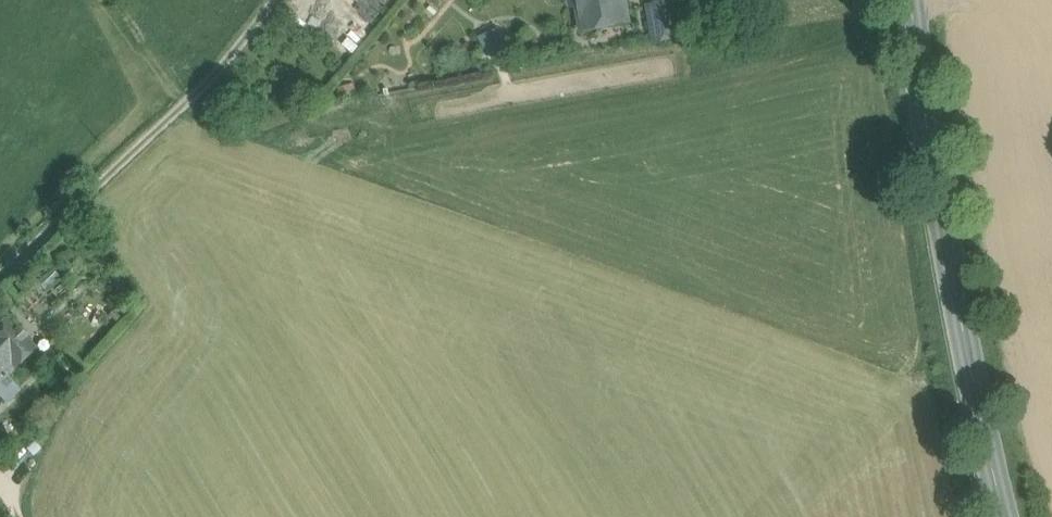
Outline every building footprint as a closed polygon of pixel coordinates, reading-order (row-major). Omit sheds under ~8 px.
[(584,34),(628,26),(624,0),(578,0),(584,34)] [(671,4),(649,8),(655,42),(677,38),(673,12),(671,4)] [(6,319),(0,325),(0,353),(15,369),(36,349),(6,319)] [(7,377),(15,369),(0,353),(0,384),(7,377)] [(0,384),(0,397),(5,403),(19,390),(7,377),(0,384)] [(2,455),(14,445),(0,429),(0,452),(2,455)]
